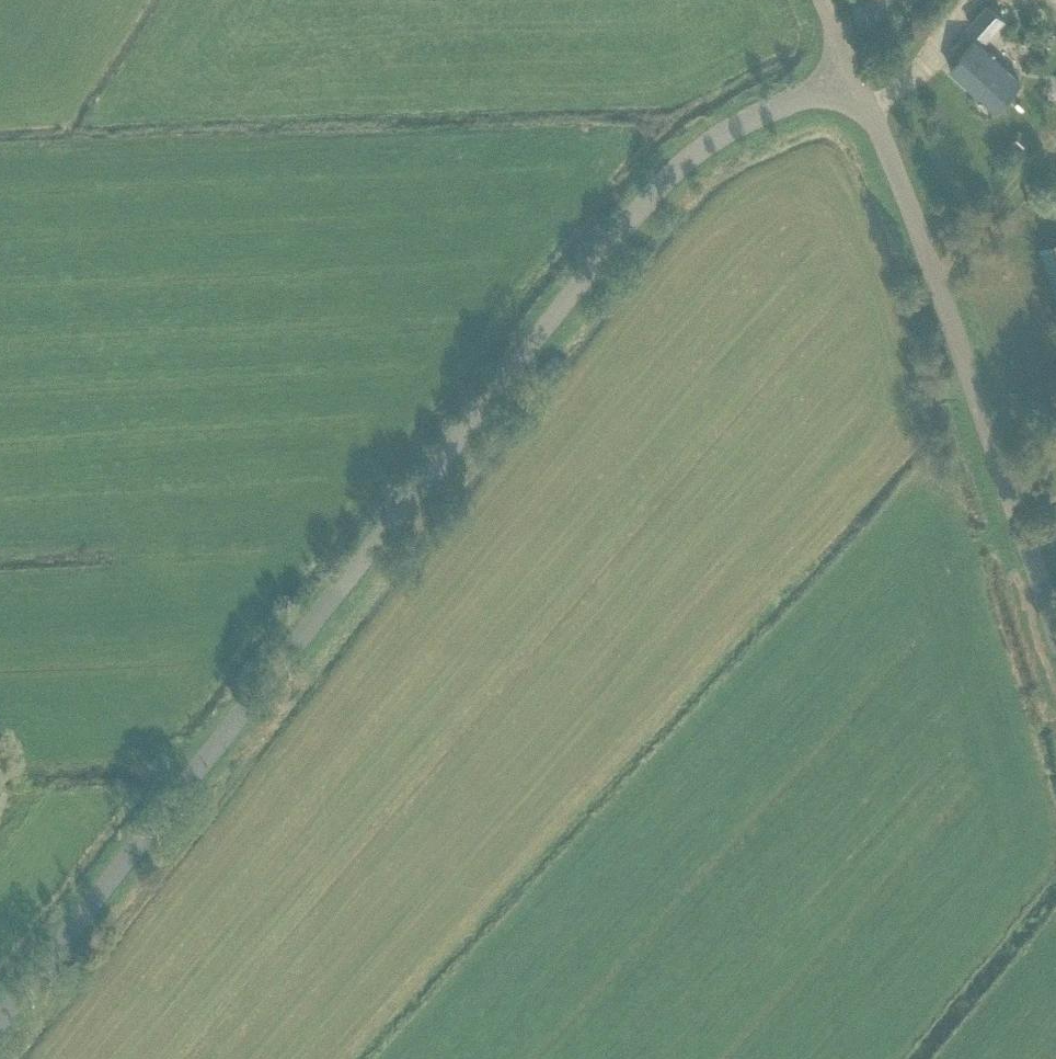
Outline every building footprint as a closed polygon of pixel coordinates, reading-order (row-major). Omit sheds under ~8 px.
[(987,39),(1004,19),(988,5),(970,25),(987,39)] [(995,109),(1020,81),(975,40),(950,67),(976,91),(979,89),(997,105),(994,108),(995,109)] [(1023,130),(1013,143),(1021,150),(1032,137),(1023,130)]
